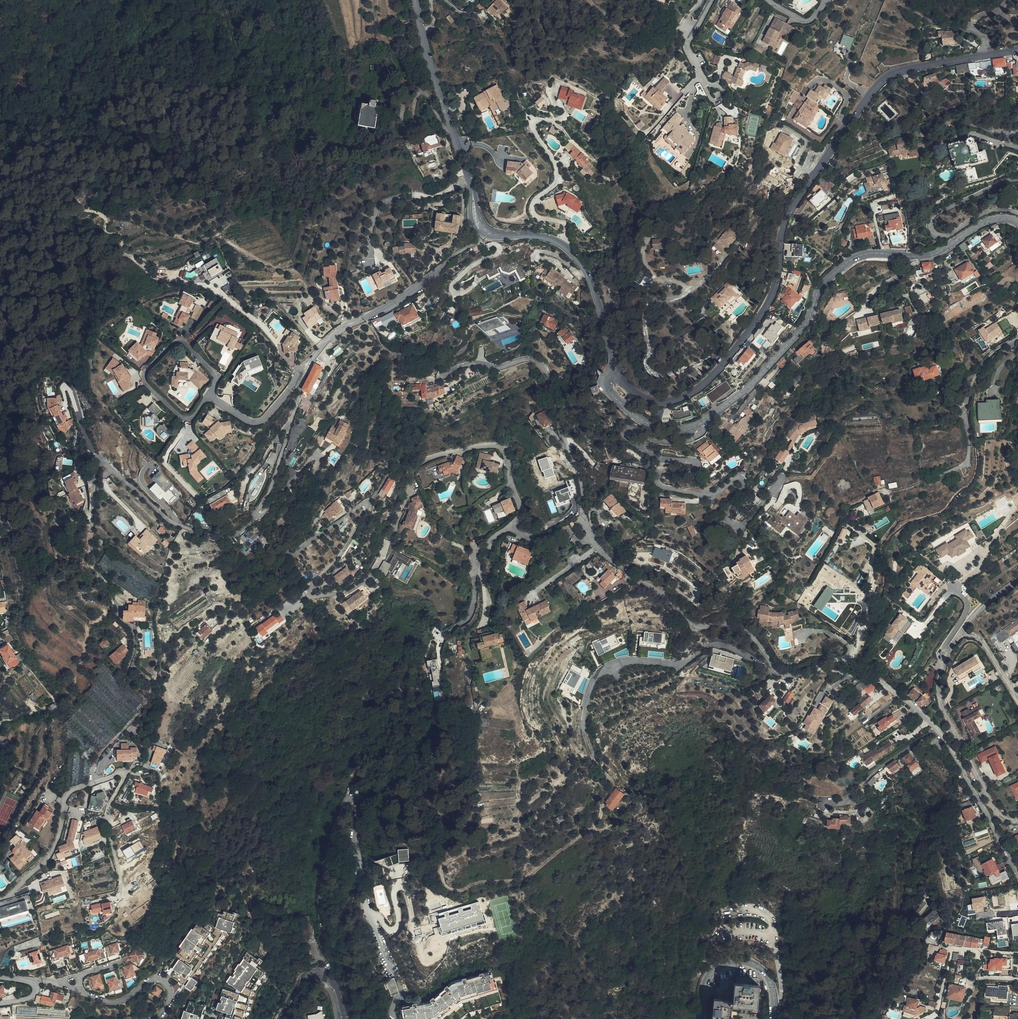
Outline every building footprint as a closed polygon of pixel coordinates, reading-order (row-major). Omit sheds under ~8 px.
[(503,0),(497,0),(490,8),(499,16),(509,6),(503,0)] [(734,22),(740,13),(742,9),(738,6),(739,5),(734,1),(728,9),(728,8),(724,14),(724,15),(718,24),(721,26),(720,27),(726,30),(730,25),(733,21),(734,22)] [(742,15),(740,13),(734,22),(733,21),(730,25),(734,28),(742,15)] [(450,15),(447,17),(452,23),(455,21),(450,15)] [(676,25),(681,30),(685,21),(682,16),(676,25)] [(782,30),(784,31),(788,33),(792,25),(778,18),(774,26),(772,25),(765,39),(770,42),(768,44),(776,48),(779,42),(776,41),(782,30)] [(779,42),(784,31),(782,30),(776,41),(779,42)] [(956,41),(954,31),(954,30),(953,31),(945,32),(945,35),(942,35),(942,37),(944,45),(949,44),(949,42),(956,41)] [(844,34),(842,39),(840,44),(849,47),(853,38),(844,34)] [(718,64),(721,56),(713,54),(710,61),(718,64)] [(1006,66),(1005,58),(994,60),(995,67),(1006,66)] [(752,61),(752,62),(751,65),(753,68),(758,70),(760,64),(752,61)] [(751,65),(752,62),(746,64),(742,62),(737,77),(736,76),(733,83),(741,86),(743,85),(744,83),(745,82),(745,80),(744,79),(747,70),(753,68),(751,65)] [(981,66),(981,62),(968,63),(969,72),(970,74),(977,73),(977,67),(981,66)] [(733,83),(736,76),(726,73),(724,80),(733,83)] [(945,84),(947,83),(947,82),(949,81),(947,77),(939,80),(937,80),(935,74),(928,76),(924,77),(925,82),(923,82),(927,89),(932,87),(933,90),(935,91),(946,86),(945,84)] [(663,90),(668,84),(663,79),(655,88),(653,87),(647,93),(647,94),(662,108),(667,102),(665,101),(669,97),(663,93),(662,91),(663,90)] [(806,95),(809,97),(817,103),(825,91),(829,93),(832,89),(825,84),(823,87),(819,84),(818,86),(815,89),(814,91),(810,89),(806,95)] [(562,85),(560,93),(567,96),(568,95),(570,96),(569,99),(568,102),(576,105),(576,106),(581,108),(586,96),(581,94),(580,96),(572,93),(573,90),(562,85)] [(489,105),(492,110),(498,107),(501,113),(509,109),(504,98),(502,99),(496,86),(483,91),(484,94),(474,98),(477,106),(483,104),(485,106),(489,105)] [(801,94),(796,90),(790,99),(795,103),(798,98),(801,94)] [(644,97),(652,104),(653,103),(660,110),(662,108),(647,94),(644,96),(644,97)] [(541,97),(535,103),(539,108),(545,102),(546,102),(541,97)] [(817,103),(809,97),(805,102),(804,102),(803,102),(800,108),(798,110),(801,112),(798,116),(804,121),(807,116),(808,117),(814,108),(813,108),(817,103)] [(803,102),(798,98),(795,103),(794,104),(800,108),(803,102)] [(375,101),(370,100),(369,104),(361,103),(360,111),(355,111),(354,119),(358,120),(358,125),(366,126),(366,128),(374,129),(377,106),(374,106),(375,101)] [(801,112),(798,110),(793,117),(807,127),(818,111),(814,108),(808,117),(807,116),(804,121),(798,116),(801,112)] [(676,109),(668,119),(673,124),(670,127),(672,130),(670,131),(667,135),(676,144),(674,146),(673,147),(677,151),(679,149),(682,152),(693,139),(693,135),(684,126),(683,126),(680,124),(677,121),(682,115),(676,109)] [(726,142),(727,142),(729,136),(731,136),(731,137),(740,137),(739,126),(737,126),(732,126),(732,118),(727,119),(727,127),(727,129),(725,130),(724,127),(723,125),(719,125),(718,127),(717,127),(712,145),(717,146),(717,147),(724,148),(726,142)] [(668,119),(667,120),(668,121),(664,125),(668,129),(670,131),(672,130),(670,127),(673,124),(668,119)] [(547,131),(553,134),(556,129),(551,126),(547,131)] [(670,131),(668,129),(665,133),(665,138),(674,146),(676,144),(667,135),(670,131)] [(779,152),(784,155),(791,142),(794,138),(781,132),(780,134),(775,143),(774,142),(771,147),(779,152)] [(437,138),(436,135),(428,138),(425,138),(426,140),(421,142),(424,152),(428,151),(427,148),(429,147),(440,144),(438,137),(437,138)] [(918,155),(915,142),(908,143),(906,136),(895,138),(896,145),(887,146),(888,155),(908,153),(908,156),(918,155)] [(986,160),(984,151),(978,153),(975,143),(972,144),(973,142),(972,140),(970,138),(967,139),(965,141),(962,142),(962,140),(959,141),(960,142),(958,143),(958,142),(947,145),(951,160),(953,160),(955,168),(969,164),(969,166),(978,163),(986,160)] [(569,150),(572,147),(568,143),(564,147),(566,150),(569,151),(569,150)] [(380,154),(382,147),(376,146),(376,148),(368,147),(367,156),(368,157),(369,158),(374,159),(375,154),(380,154)] [(582,169),(586,173),(592,167),(585,160),(586,158),(573,147),(572,147),(569,150),(572,153),(570,155),(572,157),(577,162),(576,163),(582,168),(582,169)] [(572,153),(569,150),(569,151),(566,150),(564,153),(570,159),(572,157),(570,155),(572,153)] [(507,165),(506,173),(512,174),(515,174),(517,175),(519,176),(527,182),(534,173),(529,169),(531,166),(525,161),(522,165),(521,165),(516,166),(507,165)] [(338,170),(335,165),(326,170),(329,175),(338,170)] [(595,169),(592,167),(586,173),(589,176),(595,169)] [(850,175),(846,178),(849,182),(857,177),(854,172),(850,175)] [(883,185),(882,186),(883,189),(892,186),(890,179),(884,180),(882,173),(873,175),(873,174),(866,176),(867,182),(869,181),(870,186),(876,185),(875,181),(879,180),(881,184),(883,183),(883,185)] [(867,190),(882,186),(883,185),(883,183),(881,184),(879,180),(875,181),(876,185),(870,186),(869,181),(867,182),(864,182),(867,190)] [(809,201),(815,207),(816,208),(828,197),(825,193),(821,190),(809,201)] [(563,194),(556,196),(557,203),(563,201),(567,204),(568,204),(571,206),(570,207),(575,210),(576,208),(579,210),(582,205),(579,203),(580,200),(565,192),(563,194)] [(578,213),(579,210),(576,208),(575,210),(570,207),(571,206),(568,204),(567,206),(578,213)] [(458,232),(459,226),(461,216),(452,214),(452,216),(454,217),(453,222),(444,220),(445,216),(448,217),(449,214),(438,213),(437,219),(435,234),(452,237),(452,233),(457,233),(458,232)] [(902,229),(900,217),(896,217),(897,219),(888,220),(888,222),(886,222),(886,225),(885,225),(885,230),(897,229),(897,230),(902,229)] [(867,227),(869,227),(869,223),(857,225),(857,228),(858,236),(859,239),(868,237),(869,237),(867,227)] [(736,231),(731,227),(728,224),(716,238),(719,240),(724,245),(729,240),(732,243),(739,234),(736,231)] [(984,251),(999,240),(994,233),(982,241),(984,244),(981,246),(984,251)] [(656,246),(657,246),(666,246),(666,242),(671,241),(671,236),(655,237),(656,246)] [(403,245),(393,246),(394,253),(404,251),(405,254),(416,252),(414,239),(403,240),(403,245)] [(724,251),(732,243),(729,240),(724,245),(719,240),(715,244),(724,251)] [(805,252),(804,251),(802,251),(803,245),(792,244),(791,249),(794,249),(794,256),(803,256),(804,255),(806,255),(806,253),(805,252)] [(967,250),(963,244),(958,247),(962,252),(967,250)] [(207,281),(224,272),(216,257),(205,264),(203,260),(195,264),(196,267),(182,275),(185,282),(202,273),(207,281)] [(921,264),(922,266),(922,267),(920,267),(919,267),(920,270),(915,271),(915,275),(923,274),(930,273),(930,269),(933,269),(932,263),(921,264)] [(961,280),(972,274),(972,273),(972,272),(973,271),(968,263),(967,264),(966,263),(954,271),(961,280)] [(325,269),(320,270),(321,280),(326,280),(328,289),(322,290),(325,302),(330,301),(334,300),(334,299),(338,298),(339,304),(340,313),(344,312),(341,291),(336,291),(335,290),(334,286),(332,267),(325,268),(325,269)] [(371,274),(376,285),(382,282),(382,281),(389,278),(391,282),(396,280),(390,267),(385,270),(385,271),(381,273),(380,271),(378,271),(371,274)] [(556,288),(560,291),(561,290),(564,292),(562,295),(571,301),(572,298),(575,300),(579,293),(568,286),(569,285),(565,283),(550,273),(549,275),(545,272),(541,278),(545,281),(545,280),(551,284),(549,286),(555,290),(556,288)] [(795,274),(791,273),(788,272),(786,278),(793,280),(795,274)] [(737,285),(731,279),(715,293),(723,302),(728,298),(729,298),(731,296),(730,295),(732,293),(736,297),(732,302),(729,299),(722,305),(727,309),(732,304),(733,305),(738,299),(742,295),(734,287),(737,285)] [(808,291),(811,284),(805,282),(802,289),(808,291)] [(800,302),(804,298),(800,295),(791,288),(787,292),(783,298),(780,300),(792,309),(798,301),(800,302)] [(561,290),(560,291),(557,296),(571,305),(575,300),(572,298),(571,301),(562,295),(564,292),(561,290)] [(723,302),(715,293),(714,295),(722,305),(729,299),(729,298),(728,298),(723,302)] [(840,297),(840,294),(836,295),(836,296),(831,299),(830,298),(820,313),(824,316),(834,302),(838,300),(841,300),(841,299),(841,296),(840,297)] [(193,300),(191,299),(184,295),(182,298),(185,300),(182,304),(185,306),(182,311),(179,310),(175,316),(177,317),(174,323),(180,327),(183,321),(186,322),(189,316),(197,320),(203,308),(196,304),(195,305),(191,303),(193,300)] [(214,309),(218,303),(212,300),(208,306),(214,309)] [(396,315),(398,319),(400,318),(405,327),(420,319),(412,305),(396,315)] [(317,323),(321,320),(314,309),(304,316),(305,318),(303,320),(309,331),(318,324),(317,323)] [(892,326),(903,323),(900,309),(880,313),(882,323),(891,321),(892,326)] [(557,322),(552,321),(553,318),(544,314),(541,321),(544,323),(544,325),(553,329),(557,322)] [(858,331),(859,330),(870,328),(869,326),(879,324),(876,314),(856,320),(858,331)] [(379,317),(371,321),(376,327),(382,325),(379,317)] [(522,339),(518,328),(505,317),(476,327),(489,338),(500,336),(506,345),(522,339)] [(781,330),(783,326),(777,322),(775,325),(773,324),(764,336),(772,342),(774,343),(780,336),(777,334),(781,330)] [(1000,331),(995,322),(984,329),(983,326),(978,329),(986,342),(987,341),(997,335),(997,333),(1000,331)] [(237,336),(218,325),(215,329),(210,326),(205,335),(233,350),(237,341),(235,340),(237,336)] [(558,332),(567,344),(574,339),(572,336),(573,335),(570,331),(569,332),(564,327),(558,332)] [(137,360),(141,356),(145,353),(146,353),(149,351),(152,351),(156,338),(154,337),(155,333),(147,330),(145,336),(147,337),(144,344),(141,346),(139,344),(137,343),(129,351),(137,360)] [(145,336),(147,330),(146,330),(141,342),(139,344),(141,346),(144,344),(147,337),(145,336)] [(292,346),(297,340),(299,337),(293,331),(289,335),(288,335),(282,342),(282,346),(282,351),(292,351),(292,346)] [(232,352),(233,350),(205,335),(204,338),(232,352)] [(129,351),(137,343),(136,341),(127,349),(129,351)] [(796,356),(793,359),(796,363),(802,359),(810,353),(812,354),(814,353),(814,352),(814,351),(813,350),(810,346),(812,344),(810,341),(794,353),(796,356)] [(236,345),(233,350),(239,353),(243,348),(236,345)] [(337,354),(342,349),(339,345),(333,349),(337,354)] [(748,348),(737,361),(740,363),(741,361),(745,364),(755,352),(751,349),(750,350),(748,348)] [(150,359),(155,354),(155,353),(152,351),(149,351),(146,353),(145,353),(141,356),(142,358),(144,356),(145,356),(145,355),(146,355),(147,355),(147,356),(150,359)] [(755,352),(745,364),(747,366),(757,354),(755,352)] [(550,358),(546,353),(540,358),(544,363),(550,358)] [(114,358),(109,365),(115,370),(117,374),(115,375),(124,390),(133,385),(129,378),(131,377),(125,365),(122,366),(120,365),(121,364),(114,358)] [(781,358),(774,365),(779,370),(784,365),(783,364),(785,362),(781,358)] [(207,379),(198,370),(197,371),(194,367),(192,365),(191,365),(191,360),(182,359),(182,365),(186,365),(186,369),(178,368),(178,373),(173,372),(172,381),(178,382),(179,375),(189,376),(190,375),(200,386),(207,379)] [(317,361),(310,375),(317,379),(324,364),(317,361)] [(938,374),(935,366),(933,361),(926,363),(926,364),(925,364),(925,366),(921,367),(922,370),(921,371),(920,368),(913,370),(916,381),(923,380),(938,374)] [(115,370),(109,365),(107,368),(115,375),(117,374),(115,370)] [(317,379),(310,375),(309,377),(302,390),(304,391),(310,394),(317,379)] [(429,387),(428,387),(426,387),(427,397),(435,397),(446,391),(444,384),(432,386),(429,387)] [(987,400),(987,402),(979,402),(980,417),(995,417),(995,415),(1000,414),(1000,399),(987,400)] [(149,408),(153,413),(156,416),(161,411),(153,404),(149,408)] [(65,414),(66,414),(64,411),(66,410),(64,406),(57,406),(57,415),(59,420),(58,421),(62,430),(64,429),(68,435),(74,439),(78,433),(76,429),(74,430),(72,427),(71,425),(69,425),(68,425),(65,418),(66,418),(66,417),(65,414)] [(671,419),(679,419),(691,416),(690,411),(688,412),(686,406),(680,408),(681,411),(672,411),(671,419)] [(553,420),(546,410),(544,411),(542,407),(535,411),(538,415),(537,415),(543,426),(544,426),(553,420)] [(166,425),(161,426),(158,423),(157,417),(156,416),(153,413),(152,414),(151,416),(151,418),(146,418),(147,428),(154,427),(157,430),(157,434),(164,441),(169,436),(168,435),(169,434),(168,432),(170,430),(166,425)] [(786,436),(793,441),(799,433),(800,434),(802,432),(804,432),(805,432),(806,431),(807,430),(807,429),(807,428),(818,423),(815,414),(800,419),(786,436)] [(739,422),(736,425),(740,429),(745,427),(744,425),(751,422),(748,416),(738,421),(739,422)] [(226,429),(232,429),(232,422),(220,424),(218,422),(210,429),(211,431),(205,436),(209,440),(212,437),(214,439),(217,437),(219,439),(224,434),(222,432),(226,429)] [(340,447),(347,434),(351,427),(341,422),(337,429),(334,427),(328,438),(331,440),(331,441),(334,443),(340,447)] [(736,425),(735,426),(734,425),(732,427),(728,423),(722,430),(730,436),(728,439),(728,440),(732,442),(738,434),(739,432),(736,425)] [(309,434),(313,436),(315,431),(308,427),(305,433),(308,435),(309,434)] [(64,429),(62,430),(66,436),(73,441),(74,439),(68,435),(64,429)] [(233,433),(232,429),(226,429),(222,432),(224,434),(219,439),(220,440),(228,433),(233,433)] [(349,436),(347,434),(340,447),(334,443),(333,445),(341,450),(349,436)] [(549,447),(556,443),(551,435),(546,434),(543,436),(549,447)] [(189,449),(195,444),(193,441),(186,447),(189,449)] [(723,455),(717,449),(716,450),(711,444),(710,445),(706,441),(697,449),(701,454),(702,453),(711,463),(717,457),(719,459),(723,455)] [(716,450),(717,449),(720,447),(715,441),(711,444),(716,450)] [(207,457),(195,444),(189,449),(194,455),(193,456),(193,455),(192,456),(190,457),(190,454),(180,456),(181,462),(183,461),(184,467),(189,466),(189,470),(197,469),(196,465),(200,462),(199,461),(201,459),(203,459),(207,457)] [(775,459),(782,463),(788,453),(781,449),(775,459)] [(492,473),(497,475),(499,465),(494,464),(490,463),(490,462),(491,457),(480,454),(477,465),(482,467),(481,470),(492,473)] [(448,463),(441,466),(442,469),(439,470),(437,471),(439,476),(444,475),(444,476),(452,473),(457,475),(464,459),(457,456),(454,464),(451,463),(449,464),(448,463)] [(545,479),(555,476),(549,456),(539,459),(545,479)] [(247,476),(254,469),(248,464),(242,471),(247,476)] [(610,478),(645,483),(646,469),(612,465),(610,478)] [(198,472),(197,469),(189,470),(190,473),(194,478),(199,473),(198,472)] [(250,483),(246,497),(253,499),(255,499),(256,499),(258,497),(266,479),(266,477),(265,475),(264,474),(259,470),(256,473),(252,478),(250,483)] [(199,473),(194,478),(199,483),(203,478),(199,473)] [(243,477),(243,476),(241,474),(232,484),(233,484),(235,481),(237,483),(243,477)] [(88,501),(85,498),(83,499),(81,495),(82,494),(84,493),(81,489),(81,490),(76,484),(79,481),(75,475),(71,478),(72,480),(65,485),(68,488),(67,489),(72,496),(71,497),(76,504),(78,503),(81,507),(88,501)] [(873,476),(875,485),(881,484),(881,483),(881,480),(880,475),(873,476)] [(384,487),(388,490),(389,491),(390,490),(395,482),(396,480),(390,476),(384,487)] [(604,484),(609,489),(613,484),(608,479),(604,484)] [(633,494),(637,484),(628,481),(627,484),(623,482),(621,486),(625,488),(624,491),(629,492),(629,493),(632,495),(632,494),(633,494)] [(395,482),(390,490),(393,493),(398,485),(395,482)] [(553,492),(557,506),(572,501),(568,487),(553,492)] [(220,509),(224,507),(237,500),(232,490),(229,491),(228,488),(207,500),(210,504),(208,504),(213,513),(220,509)] [(876,492),(873,494),(880,505),(883,503),(876,492)] [(622,507),(610,494),(603,500),(618,516),(621,512),(619,510),(622,507)] [(873,494),(867,497),(868,499),(874,508),(880,505),(873,494)] [(197,502),(192,497),(188,501),(193,506),(197,502)] [(327,513),(329,514),(334,520),(338,516),(339,516),(344,510),(341,506),(345,502),(341,497),(332,506),(333,507),(327,513)] [(423,509),(418,497),(411,500),(413,503),(410,504),(409,507),(408,507),(407,510),(410,511),(405,523),(403,523),(402,527),(410,530),(415,516),(416,516),(416,515),(420,517),(422,517),(423,513),(425,513),(423,509)] [(682,513),(682,503),(673,502),(673,499),(661,498),(661,508),(666,508),(672,509),(671,513),(682,513)] [(515,511),(510,499),(501,502),(502,504),(493,508),(496,514),(505,510),(507,515),(515,511)] [(868,511),(874,508),(868,499),(864,501),(868,511)] [(828,517),(836,507),(833,505),(828,506),(825,511),(825,515),(828,517)] [(803,528),(809,519),(799,512),(797,515),(791,511),(787,517),(772,506),(767,513),(772,516),(768,522),(771,525),(779,531),(780,528),(782,529),(785,525),(797,534),(802,527),(803,528)] [(334,520),(329,514),(323,519),(329,525),(334,520)] [(420,517),(416,515),(416,516),(415,516),(410,530),(415,532),(420,517)] [(167,529),(162,525),(159,528),(163,533),(167,529)] [(691,527),(686,529),(691,538),(696,536),(694,531),(693,531),(691,527)] [(142,537),(149,529),(148,528),(141,536),(142,537)] [(241,537),(245,543),(249,540),(251,544),(259,537),(251,528),(241,537)] [(139,544),(147,551),(159,538),(149,529),(142,537),(141,536),(139,537),(136,534),(131,540),(131,541),(137,547),(139,544)] [(842,541),(847,531),(844,529),(838,539),(842,541)] [(948,544),(937,550),(941,558),(949,554),(952,559),(958,555),(957,554),(964,549),(965,551),(970,548),(970,547),(967,542),(974,538),(971,532),(968,534),(967,531),(956,537),(958,540),(949,545),(948,544)] [(967,542),(970,547),(977,543),(974,538),(967,542)] [(145,554),(137,547),(131,541),(129,543),(143,556),(145,554)] [(514,558),(520,561),(521,558),(530,562),(533,556),(531,555),(533,551),(510,541),(507,548),(511,550),(511,551),(516,553),(514,558)] [(670,556),(673,547),(663,543),(662,546),(656,543),(653,550),(670,556)] [(145,554),(147,551),(139,544),(137,547),(145,554)] [(397,550),(393,548),(390,554),(394,556),(389,565),(385,563),(380,573),(386,576),(388,572),(392,574),(398,562),(407,566),(410,560),(396,553),(397,550)] [(158,584),(135,568),(108,550),(99,564),(103,566),(110,573),(107,577),(137,596),(139,593),(148,598),(158,584)] [(754,571),(746,556),(739,560),(740,561),(737,563),(738,565),(731,568),(735,574),(736,573),(739,579),(754,571)] [(1001,561),(995,565),(997,569),(1004,565),(1001,561)] [(844,570),(831,562),(829,565),(841,574),(844,570)] [(608,570),(614,575),(617,571),(609,565),(605,569),(607,571),(608,570)] [(919,574),(925,568),(921,565),(916,571),(919,574)] [(346,568),(345,566),(333,575),(335,577),(336,578),(338,581),(339,583),(350,574),(346,568)] [(933,574),(925,568),(919,574),(912,584),(918,588),(920,590),(925,584),(926,585),(929,581),(928,580),(933,574)] [(619,580),(628,575),(626,573),(621,569),(615,576),(614,575),(608,570),(607,571),(600,578),(602,580),(600,582),(605,588),(610,582),(616,577),(619,580)] [(943,583),(933,574),(928,580),(929,581),(935,586),(937,587),(939,589),(943,583)] [(933,588),(935,586),(929,581),(926,585),(925,584),(920,590),(928,596),(931,591),(933,588)] [(918,588),(912,584),(911,585),(903,595),(908,599),(918,588)] [(834,590),(828,585),(814,605),(821,611),(827,602),(856,602),(856,593),(850,593),(850,588),(844,588),(844,590),(834,590)] [(347,601),(353,610),(368,598),(365,594),(363,594),(361,591),(347,601)] [(348,614),(353,610),(347,601),(342,604),(348,614)] [(534,622),(553,612),(551,607),(552,607),(549,601),(530,611),(526,603),(518,607),(527,622),(532,619),(534,622)] [(144,615),(146,606),(131,603),(131,605),(128,605),(127,609),(125,609),(123,618),(146,621),(147,616),(144,615)] [(790,622),(793,621),(793,619),(796,618),(796,616),(799,615),(797,608),(792,609),(792,608),(788,609),(789,612),(785,612),(785,610),(782,611),(782,610),(776,611),(776,609),(773,610),(769,609),(769,605),(766,604),(760,603),(759,607),(758,607),(757,614),(759,615),(759,617),(759,622),(764,622),(764,620),(766,620),(771,619),(772,622),(777,621),(777,620),(779,620),(780,622),(784,621),(785,624),(790,623),(790,622)] [(279,625),(284,622),(279,615),(275,618),(273,616),(263,624),(255,629),(262,638),(279,626),(279,625)] [(892,625),(885,634),(892,639),(899,630),(900,631),(903,626),(908,630),(912,625),(907,621),(908,620),(900,615),(892,625)] [(995,635),(996,636),(1001,643),(1007,639),(1011,636),(1010,635),(1017,629),(1017,616),(1000,629),(1001,630),(995,635)] [(497,626),(495,619),(489,621),(490,628),(497,626)] [(790,640),(793,640),(792,631),(799,630),(797,620),(793,621),(790,622),(790,623),(790,626),(785,627),(786,632),(785,633),(785,635),(786,641),(790,640)] [(202,639),(211,630),(206,624),(202,628),(200,626),(198,628),(200,630),(196,633),(202,639)] [(905,635),(908,630),(903,626),(900,631),(899,630),(892,639),(885,634),(883,638),(878,644),(890,652),(895,647),(904,634),(905,635)] [(508,647),(506,639),(502,640),(501,635),(493,638),(491,630),(484,632),(485,636),(483,637),(483,640),(475,642),(477,646),(475,647),(476,653),(484,650),(488,663),(496,660),(494,652),(508,647)] [(666,634),(645,632),(644,641),(665,644),(666,634)] [(599,639),(592,642),(599,656),(626,643),(622,636),(617,638),(615,634),(600,641),(599,639)] [(99,644),(104,650),(110,645),(103,639),(102,640),(102,641),(99,644)] [(18,655),(15,651),(13,653),(8,645),(0,649),(0,651),(10,667),(18,661),(15,656),(18,655)] [(104,650),(109,656),(116,650),(110,645),(104,650)] [(116,650),(109,656),(116,663),(126,655),(125,654),(129,651),(123,645),(116,650)] [(735,659),(713,653),(710,665),(731,671),(735,659)] [(961,664),(953,668),(958,676),(961,681),(968,676),(967,674),(972,670),(974,673),(982,668),(979,664),(974,656),(966,660),(967,662),(962,666),(961,664)] [(442,685),(438,659),(428,660),(429,661),(427,662),(431,686),(442,685)] [(571,693),(583,670),(573,664),(560,688),(571,693)] [(871,683),(868,680),(866,683),(863,680),(856,686),(859,689),(862,686),(864,688),(867,686),(871,683)] [(867,686),(864,688),(863,690),(865,692),(866,693),(867,694),(875,688),(874,687),(875,686),(875,685),(874,686),(872,684),(868,687),(867,686)] [(920,705),(922,707),(931,697),(926,692),(924,694),(916,686),(910,693),(921,704),(920,705)] [(767,709),(772,704),(775,701),(773,698),(775,696),(773,693),(764,700),(763,699),(760,701),(762,703),(759,706),(764,712),(767,709)] [(859,702),(863,708),(872,700),(867,694),(866,693),(865,694),(858,700),(859,702)] [(788,703),(792,697),(786,694),(784,700),(788,703)] [(829,707),(833,700),(826,696),(822,703),(829,707)] [(853,715),(863,708),(859,702),(854,706),(855,708),(850,712),(853,715)] [(821,705),(819,709),(818,710),(816,709),(817,708),(815,707),(812,711),(811,710),(809,714),(812,716),(810,719),(807,717),(804,722),(807,724),(805,728),(810,731),(813,727),(814,728),(819,720),(821,721),(823,717),(828,709),(821,705)] [(972,734),(979,730),(974,720),(985,714),(980,706),(970,711),(968,709),(962,712),(965,718),(963,719),(964,720),(965,719),(966,721),(965,722),(966,724),(967,724),(972,734)] [(890,724),(889,724),(896,718),(892,714),(886,719),(885,718),(877,723),(880,726),(878,728),(881,732),(887,728),(886,727),(890,724)] [(99,752),(92,743),(84,751),(82,753),(87,758),(90,759),(99,752)] [(121,749),(117,749),(117,754),(117,756),(132,757),(137,757),(137,749),(132,749),(131,751),(128,750),(129,744),(122,743),(121,749)] [(890,743),(878,751),(873,755),(871,752),(861,758),(868,768),(875,763),(874,762),(894,748),(890,743)] [(156,752),(151,763),(159,767),(162,760),(164,760),(168,751),(158,747),(156,752)] [(996,755),(993,748),(978,755),(982,762),(989,758),(997,776),(1005,772),(1001,764),(999,765),(997,761),(999,760),(997,755),(996,755)] [(923,771),(918,764),(918,765),(910,754),(903,758),(911,769),(910,770),(915,776),(923,771)] [(897,763),(896,761),(888,767),(892,772),(899,767),(900,768),(902,767),(899,763),(897,763)] [(874,777),(869,782),(872,786),(877,780),(874,777)] [(152,793),(153,788),(135,782),(134,786),(137,787),(135,793),(139,794),(140,794),(147,796),(149,792),(152,793)] [(612,810),(624,793),(616,788),(605,802),(607,803),(606,805),(612,810)] [(98,791),(97,796),(92,795),(90,804),(102,807),(105,793),(98,791)] [(629,804),(630,805),(632,806),(637,801),(633,798),(629,804)] [(961,805),(968,824),(978,819),(971,801),(961,805)] [(50,809),(46,806),(41,813),(39,811),(30,823),(35,827),(37,824),(40,826),(45,820),(47,822),(53,814),(49,811),(50,809)] [(862,824),(869,819),(866,814),(859,819),(862,824)] [(850,824),(850,818),(846,818),(846,817),(844,817),(844,818),(840,818),(840,819),(833,820),(832,822),(828,822),(828,829),(839,829),(839,824),(850,824)] [(67,843),(58,846),(60,852),(62,851),(64,856),(71,853),(69,848),(75,846),(73,840),(74,839),(78,820),(72,819),(67,843)] [(37,824),(35,827),(39,831),(47,822),(45,820),(40,826),(37,824)] [(135,828),(132,821),(121,826),(125,833),(135,828)] [(79,845),(79,847),(85,844),(102,837),(97,826),(82,832),(79,845)] [(974,832),(976,838),(964,841),(966,849),(992,843),(989,828),(974,832)] [(29,861),(33,856),(23,845),(20,842),(22,841),(18,836),(11,842),(15,846),(12,849),(13,852),(15,854),(10,858),(17,865),(21,861),(20,859),(24,855),(29,861)] [(123,850),(128,859),(146,849),(140,840),(123,850)] [(400,861),(410,861),(409,848),(399,849),(400,861)] [(94,860),(105,854),(103,849),(91,855),(94,860)] [(400,863),(398,855),(387,858),(388,865),(400,863)] [(978,858),(974,860),(979,872),(984,870),(978,858)] [(995,873),(999,871),(993,859),(983,864),(988,876),(995,873)] [(996,875),(992,876),(995,882),(1000,880),(1001,881),(1008,877),(1005,871),(1000,874),(1000,873),(996,875)] [(922,889),(925,876),(921,875),(919,886),(917,886),(917,887),(915,887),(915,890),(918,890),(918,888),(922,889)] [(60,887),(64,886),(61,876),(52,879),(48,880),(43,881),(44,884),(40,885),(42,892),(46,892),(47,895),(61,891),(60,887)] [(987,910),(985,896),(973,898),(974,912),(987,910)] [(1,920),(29,911),(25,897),(0,905),(0,917),(1,920)] [(113,912),(110,902),(102,904),(102,903),(91,905),(93,913),(103,911),(104,914),(113,912)] [(924,911),(927,907),(922,903),(919,906),(919,907),(915,912),(920,916),(924,911)] [(217,928),(233,935),(238,926),(236,925),(238,920),(238,919),(237,918),(228,914),(227,916),(223,914),(220,920),(221,921),(217,928)] [(940,924),(935,918),(938,916),(936,914),(933,916),(931,914),(928,917),(934,925),(935,924),(938,927),(940,924)] [(168,967),(164,965),(161,968),(165,971),(165,972),(173,978),(185,987),(195,974),(196,975),(226,935),(218,929),(214,935),(200,924),(196,930),(195,929),(182,947),(185,948),(180,954),(179,953),(168,967)] [(1004,939),(1014,937),(1015,937),(1012,927),(1009,928),(1007,929),(1007,927),(1006,925),(1001,926),(1002,926),(1000,926),(1000,928),(1001,931),(1004,939)] [(956,944),(958,935),(947,933),(945,944),(949,944),(949,943),(956,944)] [(964,945),(966,936),(958,935),(956,944),(964,945)] [(971,947),(973,937),(966,936),(964,945),(971,947)] [(981,939),(973,937),(971,947),(980,948),(981,949),(983,943),(980,942),(981,939)] [(75,955),(74,949),(75,949),(73,944),(67,946),(48,952),(50,957),(51,956),(53,962),(59,960),(59,958),(68,955),(68,957),(75,955)] [(95,962),(96,962),(97,966),(119,959),(117,952),(115,953),(113,947),(86,955),(81,964),(77,972),(93,967),(92,966),(95,964),(95,962)] [(944,963),(946,952),(944,949),(943,948),(941,955),(938,954),(936,961),(944,963)] [(139,957),(140,954),(131,949),(127,956),(129,957),(127,960),(132,962),(132,961),(137,964),(140,958),(139,957)] [(43,963),(42,957),(43,956),(42,952),(38,953),(37,952),(29,954),(33,965),(36,964),(36,965),(43,963)] [(249,997),(250,997),(251,992),(263,974),(256,970),(260,965),(260,962),(248,954),(244,959),(245,960),(241,966),(240,966),(236,971),(237,972),(234,977),(232,977),(229,982),(249,997)] [(81,964),(86,955),(84,956),(81,961),(80,962),(79,965),(76,970),(75,973),(77,972),(81,964)] [(80,957),(75,959),(76,963),(78,963),(78,964),(79,964),(79,965),(79,964),(80,962),(81,961),(84,956),(80,957)] [(1011,969),(1011,959),(1002,959),(995,959),(995,960),(991,960),(991,962),(986,962),(986,965),(984,965),(984,969),(989,969),(989,970),(1002,970),(1002,969),(1011,969)] [(72,974),(75,973),(76,970),(79,965),(70,968),(72,974)] [(137,969),(130,966),(123,969),(123,971),(120,972),(121,975),(122,975),(124,981),(131,979),(130,976),(133,976),(132,971),(137,969)] [(504,996),(498,974),(496,975),(493,967),(486,969),(485,967),(481,968),(482,970),(468,974),(467,972),(464,973),(464,975),(456,978),(451,981),(449,979),(446,982),(447,984),(436,993),(435,991),(432,993),(433,995),(430,997),(418,999),(418,996),(414,997),(415,999),(404,1002),(406,1012),(407,1012),(408,1017),(409,1017),(410,1018),(412,1018),(450,1018),(471,1005),(504,996)] [(48,970),(46,971),(48,977),(54,975),(54,973),(52,968),(48,970)] [(69,973),(68,968),(54,973),(54,975),(56,979),(68,975),(68,973),(69,973)] [(389,973),(394,989),(401,987),(396,971),(389,973)] [(102,986),(99,976),(92,978),(92,980),(88,981),(89,985),(91,985),(93,991),(98,989),(100,989),(99,987),(102,986)] [(716,978),(714,994),(711,1018),(728,1018),(730,1004),(732,1004),(732,1006),(737,1007),(737,1006),(752,1007),(752,1008),(756,1009),(759,986),(756,985),(757,978),(735,976),(734,980),(716,978)] [(121,990),(119,984),(121,983),(120,979),(116,980),(116,978),(108,981),(111,991),(114,990),(115,992),(121,990)] [(156,985),(152,992),(159,996),(163,989),(156,985)] [(961,1001),(964,988),(949,985),(948,990),(949,991),(947,997),(961,1001)] [(16,994),(16,986),(5,987),(6,995),(16,994)] [(1007,999),(1008,992),(1009,992),(1009,988),(985,986),(984,997),(1007,999)] [(250,997),(249,997),(225,990),(223,997),(225,998),(223,1004),(221,1004),(219,1011),(223,1012),(228,1014),(226,1018),(243,1018),(250,997)] [(43,997),(41,1003),(54,1005),(56,999),(57,994),(52,993),(52,994),(45,992),(43,997)] [(904,1005),(902,1013),(903,1013),(901,1018),(910,1018),(911,1016),(910,1015),(911,1012),(914,1014),(914,1016),(916,1015),(917,1016),(924,1012),(925,1008),(918,1006),(917,1006),(917,1004),(918,1002),(908,999),(906,1006),(904,1005)] [(206,1010),(203,1009),(204,1006),(191,1002),(188,1012),(186,1011),(183,1018),(202,1018),(206,1010)] [(994,1005),(993,1016),(999,1016),(999,1018),(1017,1018),(1017,1016),(1017,1014),(1014,1013),(1014,1015),(1012,1015),(1013,1014),(1009,1014),(1010,1006),(994,1005)] [(36,1015),(35,1007),(18,1006),(18,1014),(19,1014),(36,1015)] [(322,1006),(317,1009),(308,1011),(309,1016),(307,1016),(308,1018),(326,1018),(325,1014),(322,1006)] [(66,1008),(35,1007),(36,1015),(65,1016),(66,1008)]
